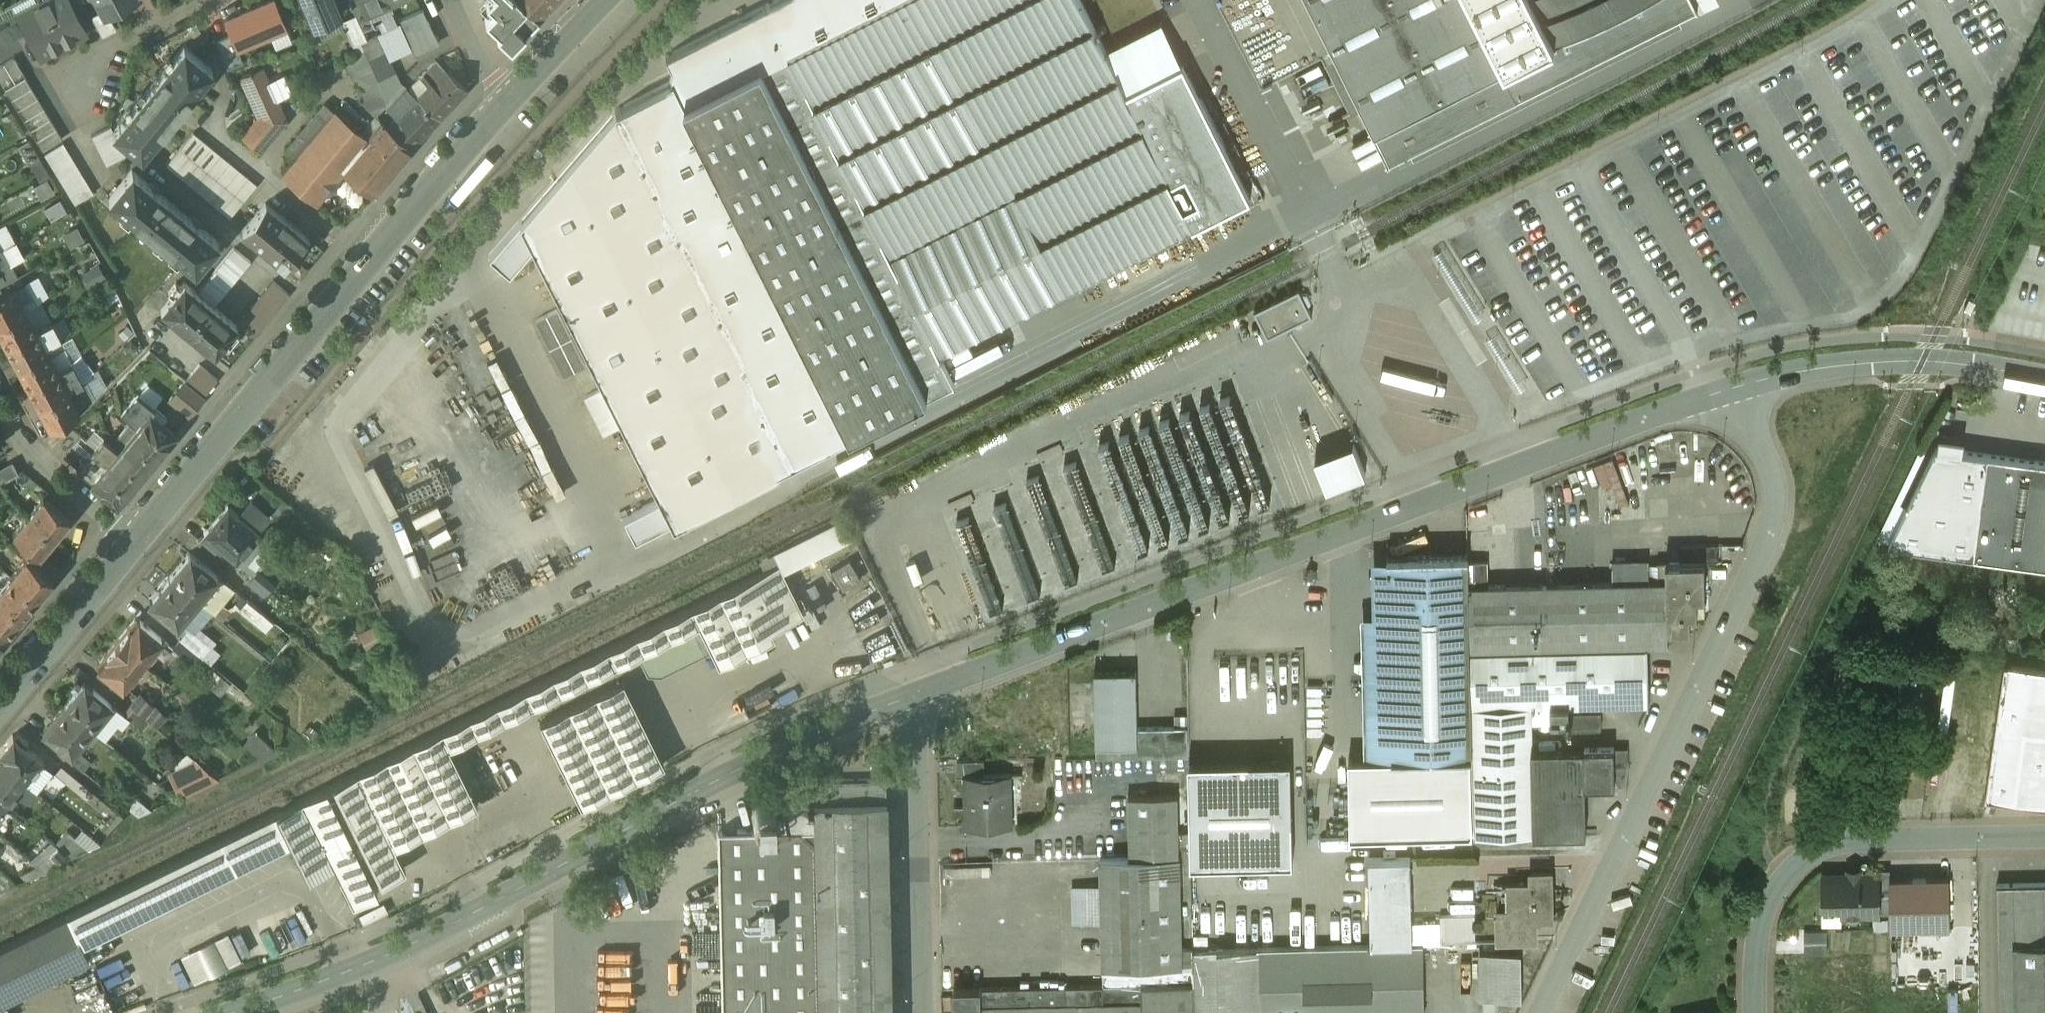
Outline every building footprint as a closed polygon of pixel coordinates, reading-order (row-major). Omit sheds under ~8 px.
[(41,5),(62,44),(85,32),(73,9),(68,0),(50,0),(41,5)] [(81,0),(68,0),(73,9),(83,3),(81,0)] [(106,17),(118,10),(119,7),(132,0),(97,0),(106,17)] [(224,20),(230,33),(238,52),(239,51),(271,37),(288,30),(275,0),(272,0),(224,20)] [(312,26),(341,14),(335,0),(301,0),(312,26)] [(361,0),(348,0),(354,14),(362,31),(373,25),(368,15),(361,0)] [(388,0),(361,0),(368,15),(376,12),(380,3),(388,0)] [(492,7),(521,33),(538,15),(523,0),(485,0),(492,7)] [(664,56),(676,78),(614,110),(518,221),(671,523),(956,379),(940,351),(1193,223),(1127,93),(1126,92),(1080,0),(774,0),(664,56)] [(538,15),(552,0),(523,0),(538,15)] [(1377,132),(1379,132),(1391,157),(1516,95),(1502,67),(1526,54),(1501,6),(1512,0),(1310,0),(1377,132)] [(1501,6),(1526,54),(1502,67),(1516,95),(1698,5),(1695,0),(1512,0),(1501,6)] [(20,16),(19,16),(27,33),(40,56),(62,44),(41,5),(20,16)] [(521,33),(492,7),(483,16),(497,28),(495,31),(509,45),(521,33)] [(16,9),(3,16),(17,39),(27,33),(19,16),(20,16),(16,9)] [(422,10),(400,19),(406,34),(428,24),(422,10)] [(362,31),(354,14),(341,20),(352,45),(361,42),(366,40),(362,31)] [(428,24),(406,34),(415,53),(438,43),(428,24)] [(239,51),(238,52),(230,33),(215,40),(228,69),(244,62),(239,51)] [(366,40),(361,42),(364,50),(363,50),(368,63),(382,57),(387,66),(391,64),(377,34),(366,40)] [(184,46),(114,132),(141,155),(212,69),(184,46)] [(363,50),(343,62),(363,96),(358,100),(378,121),(378,122),(380,121),(375,115),(387,104),(376,80),(368,63),(363,50)] [(0,65),(0,81),(5,89),(25,77),(14,57),(0,65)] [(382,57),(368,63),(376,80),(390,74),(387,66),(382,57)] [(465,90),(435,61),(419,78),(426,85),(415,97),(437,118),(465,90)] [(1252,197),(1184,63),(1126,92),(1193,223),(1194,225),(1252,197)] [(285,121),(260,67),(240,77),(258,117),(241,137),(259,153),(285,121)] [(62,139),(25,77),(5,89),(42,151),(62,139)] [(415,97),(406,88),(386,109),(395,118),(387,126),(411,146),(412,146),(438,119),(437,118),(415,97)] [(323,104),(284,151),(294,159),(282,174),(316,202),(324,191),(331,187),(334,179),(341,171),(341,170),(340,169),(364,140),(363,139),(348,127),(350,125),(323,104)] [(378,122),(378,121),(363,139),(364,140),(340,169),(341,170),(341,171),(371,195),(411,147),(411,146),(387,126),(380,121),(378,122)] [(111,127),(91,137),(97,147),(116,137),(114,132),(111,127)] [(192,132),(165,165),(229,218),(256,185),(192,132)] [(116,137),(97,147),(102,156),(121,146),(116,137)] [(28,139),(18,145),(28,164),(39,158),(28,139)] [(62,143),(44,154),(50,165),(69,153),(62,143)] [(121,146),(102,156),(107,166),(126,156),(121,146)] [(69,153),(50,165),(56,175),(75,163),(69,153)] [(75,163),(56,175),(62,185),(81,174),(75,163)] [(216,242),(131,171),(108,199),(194,270),(216,242)] [(81,174),(62,185),(68,195),(87,184),(81,174)] [(87,184),(68,195),(75,205),(93,194),(87,184)] [(56,217),(71,208),(65,198),(50,207),(56,217)] [(308,239),(265,204),(242,231),(285,267),(308,239)] [(13,242),(1,250),(8,264),(9,267),(23,260),(14,243),(13,242)] [(26,283),(15,289),(24,304),(34,298),(26,283)] [(236,327),(183,284),(161,311),(213,355),(236,327)] [(0,297),(0,324),(26,310),(24,304),(15,289),(0,297)] [(1299,290),(1255,312),(1268,338),(1313,316),(1299,290)] [(585,365),(557,309),(535,320),(563,376),(585,365)] [(0,324),(0,333),(7,345),(37,329),(26,310),(0,324)] [(52,321),(37,329),(45,346),(61,337),(52,321)] [(37,329),(7,345),(18,366),(47,350),(45,346),(37,329)] [(73,362),(65,347),(50,355),(58,370),(73,362)] [(47,350),(18,366),(28,387),(58,370),(50,355),(47,350)] [(83,382),(73,362),(58,370),(69,391),(83,382)] [(58,370),(28,387),(39,407),(69,391),(58,370)] [(83,382),(69,391),(80,411),(94,397),(86,380),(83,382)] [(204,397),(184,381),(168,400),(188,416),(204,397)] [(69,391),(39,407),(50,427),(80,411),(69,391)] [(154,409),(139,396),(127,409),(138,418),(132,425),(136,429),(149,413),(150,414),(154,409)] [(1271,501),(1231,396),(1221,399),(1261,505),(1271,501)] [(1251,509),(1210,403),(1200,407),(1240,513),(1251,509)] [(1230,517),(1190,411),(1180,415),(1220,521),(1230,517)] [(150,414),(149,413),(136,429),(161,449),(173,434),(150,414)] [(1210,524),(1170,419),(1160,422),(1200,528),(1210,524)] [(128,422),(115,438),(123,445),(136,429),(132,425),(128,422)] [(1190,532),(1150,426),(1140,430),(1180,536),(1190,532)] [(71,428),(51,448),(61,457),(81,436),(71,428)] [(161,449),(136,429),(123,445),(148,465),(161,449)] [(1170,540),(1130,434),(1120,438),(1160,544),(1170,540)] [(118,451),(103,439),(95,449),(110,461),(118,451)] [(1150,547),(1109,442),(1099,445),(1139,551),(1150,547)] [(1354,444),(1315,458),(1327,489),(1366,475),(1354,444)] [(148,465),(123,445),(118,451),(110,461),(134,481),(148,465)] [(1987,455),(1936,448),(1888,545),(1973,556),(1987,455)] [(110,461),(95,449),(76,470),(92,483),(110,461)] [(1987,455),(1973,556),(2044,566),(2044,462),(1987,455)] [(110,461),(92,483),(116,503),(134,481),(110,461)] [(1116,564),(1077,462),(1064,466),(1103,569),(1116,564)] [(0,469),(0,484),(17,475),(11,463),(0,469)] [(1078,578),(1039,476),(1027,481),(1066,583),(1078,578)] [(41,497),(26,516),(53,538),(67,519),(41,497)] [(1041,593),(1007,503),(994,507),(1029,597),(1041,593)] [(227,509),(205,536),(235,561),(235,560),(249,571),(266,551),(252,539),(257,533),(227,509)] [(53,538),(26,516),(11,534),(38,556),(53,538)] [(1004,607),(969,517),(957,522),(991,611),(1004,607)] [(1717,545),(1680,547),(1681,561),(1704,561),(1704,562),(1717,561),(1717,545)] [(217,577),(189,554),(169,578),(197,601),(217,577)] [(1467,556),(1387,558),(1393,759),(1473,757),(1468,585),(1468,562),(1467,556)] [(51,580),(26,559),(10,578),(36,599),(51,580)] [(848,559),(830,570),(842,590),(860,579),(848,559)] [(1681,561),(1658,562),(1659,582),(1666,582),(1667,629),(1669,629),(1690,629),(1690,613),(1698,613),(1697,596),(1705,596),(1704,562),(1704,561),(1681,561)] [(1488,585),(1487,562),(1468,562),(1468,585),(1488,585)] [(779,565),(441,731),(449,747),(698,624),(718,664),(774,637),(771,631),(803,615),(779,565)] [(259,571),(249,582),(266,597),(276,586),(259,571)] [(10,578),(0,590),(0,598),(21,616),(36,599),(10,578)] [(197,601),(169,578),(149,603),(176,626),(197,601)] [(1488,585),(1468,585),(1470,650),(1648,646),(1669,645),(1669,629),(1667,629),(1666,582),(1659,582),(1655,582),(1488,585)] [(0,598),(0,628),(7,634),(21,616),(0,598)] [(251,600),(243,609),(268,630),(276,621),(251,600)] [(164,641),(136,618),(116,643),(144,665),(164,641)] [(196,655),(179,640),(171,649),(189,664),(196,655)] [(116,643),(95,667),(123,690),(144,665),(116,643)] [(1648,646),(1470,650),(1471,710),(1569,708),(1650,706),(1648,646)] [(2005,662),(1985,796),(2044,805),(2044,668),(2005,662)] [(1137,672),(1096,673),(1097,758),(1139,757),(1138,729),(1137,672)] [(623,681),(540,722),(580,805),(664,764),(623,681)] [(82,683),(63,707),(90,729),(110,706),(82,683)] [(130,708),(157,730),(171,714),(144,691),(130,708)] [(90,729),(63,707),(43,731),(71,754),(90,729)] [(1601,712),(1569,713),(1569,708),(1550,709),(1551,723),(1569,723),(1569,729),(1602,729),(1601,712)] [(1532,709),(1471,710),(1473,757),(1475,837),(1534,836),(1533,755),(1532,709)] [(1189,728),(1138,729),(1139,757),(1143,757),(1189,756),(1189,728)] [(247,744),(268,763),(281,750),(260,730),(247,744)] [(441,731),(350,775),(386,849),(391,846),(391,847),(477,805),(449,747),(441,731)] [(14,739),(12,737),(0,751),(0,755),(0,756),(0,764),(24,784),(42,762),(24,748),(27,745),(17,736),(14,739)] [(1584,754),(1533,755),(1534,836),(1587,835),(1585,787),(1615,786),(1614,748),(1584,748),(1584,754)] [(170,772),(185,799),(219,781),(204,754),(170,772)] [(1353,840),(1475,837),(1473,757),(1393,759),(1351,760),(1353,840)] [(984,761),(956,761),(956,778),(965,778),(964,776),(984,776),(984,761)] [(1292,761),(1189,763),(1192,865),(1294,863),(1292,761)] [(0,764),(0,800),(6,805),(24,784),(0,764)] [(77,781),(60,767),(52,777),(69,791),(77,781)] [(350,775),(301,799),(315,828),(352,904),(377,892),(372,881),(379,877),(381,882),(398,873),(386,849),(350,775)] [(984,776),(964,776),(965,778),(966,829),(988,828),(988,821),(1006,821),(1005,775),(984,776)] [(811,781),(812,804),(817,1012),(890,1012),(884,781),(811,781)] [(301,799),(68,914),(82,943),(315,828),(301,799)] [(1177,799),(1128,800),(1130,859),(1180,858),(1178,837),(1177,799)] [(781,829),(717,831),(721,1012),(817,1012),(812,804),(780,805),(781,829)] [(764,804),(761,804),(758,805),(756,807),(753,810),(751,813),(751,816),(751,818),(751,820),(753,823),(754,825),(756,826),(759,828),(763,829),(767,828),(769,827),(771,826),(772,825),(774,823),(776,820),(776,819),(776,816),(776,813),(775,811),(774,810),(772,807),(770,805),(767,804),(764,804)] [(50,878),(98,839),(84,821),(36,860),(50,878)] [(1130,859),(1099,860),(1102,987),(1141,986),(1193,985),(1193,950),(1208,949),(1206,885),(1181,886),(1180,858),(1130,859)] [(1369,861),(1372,945),(1414,944),(1412,860),(1369,861)] [(11,883),(0,868),(0,891),(11,883)] [(1552,917),(1551,873),(1532,873),(1533,884),(1515,884),(1516,910),(1499,911),(1499,942),(1535,941),(1535,918),(1552,917)] [(1878,874),(1823,875),(1824,905),(1842,905),(1843,914),(1879,914),(1878,874)] [(1949,928),(1948,878),(1890,879),(1891,930),(1949,928)] [(1468,884),(1472,909),(1484,907),(1481,883),(1468,884)] [(1998,885),(2001,1012),(2044,1012),(2044,884),(1998,885)] [(300,910),(276,919),(277,920),(262,925),(274,960),(313,946),(300,910)] [(0,948),(0,1002),(89,957),(82,943),(68,914),(0,948)] [(225,941),(190,959),(200,981),(236,963),(225,941)] [(1261,948),(1263,1012),(1424,1012),(1423,944),(1414,944),(1372,945),(1261,948)] [(1193,950),(1193,985),(1194,1012),(1263,1012),(1261,948),(1208,949),(1193,950)] [(1522,954),(1483,954),(1483,1000),(1523,1000),(1522,954)] [(1193,985),(1141,986),(1142,1003),(1142,1012),(1194,1012),(1193,985)] [(981,989),(953,990),(953,1012),(982,1012),(982,1007),(981,989)] [(982,1007),(982,1012),(1142,1012),(1142,1003),(982,1007)] [(1510,1004),(1501,1003),(1500,1011),(1510,1012),(1510,1004)]
